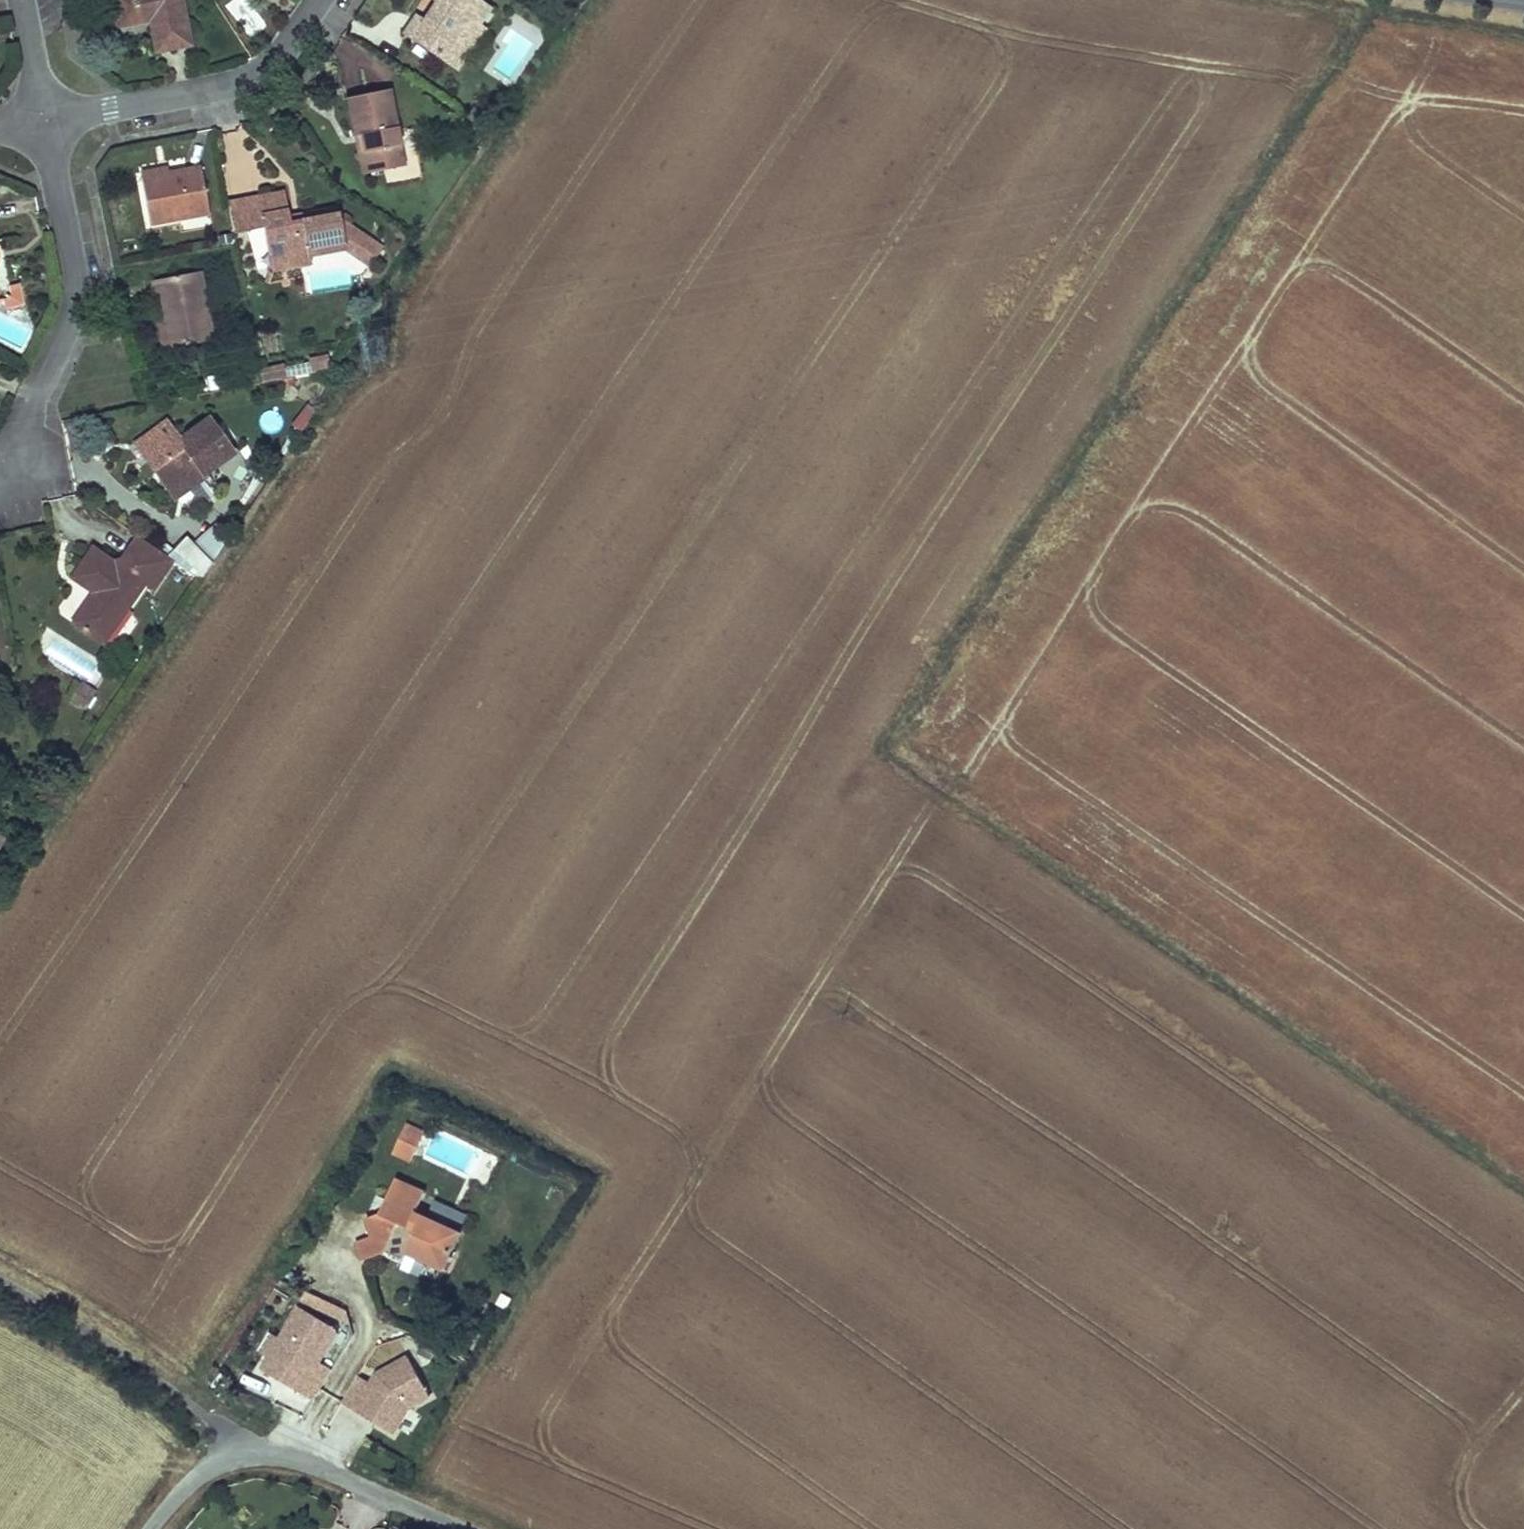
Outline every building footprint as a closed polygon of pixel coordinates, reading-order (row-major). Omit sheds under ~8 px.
[(115,25),(147,20),(152,53),(185,47),(178,0),(111,0),(115,25)] [(455,66),(465,51),(458,45),(474,22),(469,18),(481,2),(478,0),(433,0),(419,19),(412,14),(403,28),(455,66)] [(486,6),(481,2),(469,18),(474,22),(486,6)] [(458,45),(465,51),(482,28),(474,22),(458,45)] [(371,176),(403,170),(389,90),(347,98),(354,139),(363,137),(371,176)] [(363,137),(354,139),(361,178),(371,176),(363,137)] [(198,168),(138,179),(147,227),(207,215),(198,168)] [(281,194),(223,205),(229,236),(259,231),(263,255),(282,252),(283,257),(303,253),(339,247),(332,210),(286,218),(281,194)] [(343,252),(373,265),(384,240),(354,227),(343,252)] [(282,252),(263,255),(266,271),(304,264),(303,253),(283,257),(282,252)] [(207,340),(194,271),(146,280),(149,296),(155,295),(159,317),(164,347),(207,340)] [(156,349),(164,347),(159,317),(151,319),(156,349)] [(173,434),(141,457),(167,492),(198,469),(204,477),(234,455),(209,420),(179,442),(173,434)] [(198,469),(167,492),(175,503),(207,481),(204,477),(198,469)] [(112,565),(86,548),(66,580),(91,596),(71,626),(99,644),(139,583),(148,589),(168,558),(132,535),(112,565)] [(171,551),(195,579),(214,563),(190,535),(171,551)] [(391,1153),(412,1162),(427,1129),(405,1120),(391,1153)] [(427,1194),(395,1179),(378,1216),(363,1221),(369,1239),(355,1244),(361,1263),(386,1255),(404,1263),(409,1252),(447,1270),(463,1235),(418,1213),(427,1194)] [(346,1322),(352,1310),(323,1298),(318,1310),(346,1322)] [(302,1391),(338,1333),(337,1326),(302,1305),(284,1334),(291,1338),(279,1356),(273,1352),(264,1367),(280,1377),(282,1374),(289,1379),(288,1382),(302,1391)] [(279,1356),(291,1338),(284,1334),(282,1336),(280,1335),(272,1347),(274,1350),(273,1352),(279,1356)] [(395,1432),(411,1407),(432,1394),(409,1354),(378,1373),(373,1381),(361,1373),(343,1400),(395,1432)]
